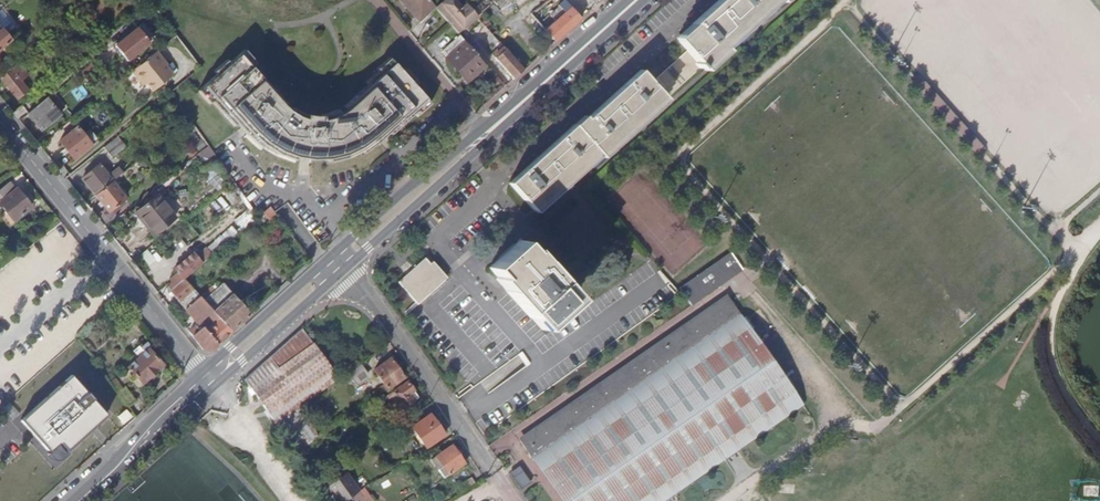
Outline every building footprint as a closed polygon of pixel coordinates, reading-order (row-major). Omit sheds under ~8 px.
[(428,0),(400,0),(418,19),(433,6),(428,0)] [(466,3),(461,8),(454,0),(445,0),(435,8),(451,26),(458,33),(477,15),(466,3)] [(477,15),(481,12),(489,4),(494,0),(470,0),(466,3),(477,15)] [(495,0),(494,0),(489,4),(502,21),(508,16),(495,0)] [(508,16),(519,7),(526,17),(531,12),(532,14),(549,0),(495,0),(508,16)] [(580,18),(564,0),(558,5),(559,7),(564,12),(555,20),(545,30),(555,41),(580,18)] [(697,19),(692,23),(694,27),(679,41),(687,50),(703,68),(716,57),(726,47),(723,44),(773,0),(718,0),(697,19)] [(779,0),(773,0),(723,44),(726,47),(779,0)] [(550,15),(555,20),(564,12),(559,7),(550,15)] [(491,32),(495,29),(481,12),(477,15),(491,32)] [(555,41),(545,30),(532,14),(531,12),(526,17),(525,18),(549,47),(555,41)] [(676,38),(679,41),(694,27),(692,23),(676,38)] [(137,27),(115,46),(127,61),(149,42),(137,27)] [(9,40),(1,29),(1,30),(0,29),(0,47),(9,40)] [(486,65),(459,35),(443,49),(449,56),(447,58),(468,81),(486,65)] [(20,60),(36,48),(32,43),(9,62),(13,66),(20,60)] [(728,50),(726,47),(716,57),(703,68),(706,70),(728,50)] [(216,74),(198,91),(209,104),(213,100),(224,112),(223,113),(234,127),(238,123),(242,127),(244,131),(248,136),(260,148),(263,144),(277,153),(277,154),(294,160),(295,155),(304,157),(311,158),(327,158),(328,161),(342,158),(345,158),(344,156),(360,149),(362,153),(377,143),(375,141),(381,136),(387,131),(391,134),(404,123),(403,122),(412,113),(414,111),(418,115),(431,103),(414,85),(417,82),(406,69),(402,71),(389,57),(377,69),(379,71),(366,82),(368,84),(338,111),(337,110),(332,112),(326,114),(317,116),(307,115),(298,112),(291,107),(290,109),(283,103),(273,92),(277,87),(244,49),(229,63),(226,60),(214,71),(216,74)] [(517,75),(523,70),(505,49),(496,56),(495,57),(500,63),(513,79),(517,75)] [(157,50),(132,71),(143,85),(146,82),(153,91),(174,74),(167,66),(169,64),(157,50)] [(667,99),(703,68),(687,50),(656,78),(666,88),(661,92),(665,97),(667,99)] [(496,66),(500,63),(495,57),(496,56),(493,53),(488,57),(496,66)] [(20,60),(13,66),(0,76),(17,98),(28,90),(14,73),(24,65),(20,60)] [(591,114),(586,118),(576,127),(574,124),(568,129),(551,144),(523,169),(509,182),(533,209),(598,152),(600,154),(636,122),(665,97),(661,92),(641,69),(618,89),(591,114)] [(919,75),(912,80),(910,81),(977,156),(986,150),(919,75)] [(667,99),(665,97),(636,122),(600,154),(603,157),(641,123),(667,99)] [(40,130),(60,114),(47,98),(28,114),(40,130)] [(184,124),(189,119),(179,105),(174,109),(184,124)] [(584,115),(574,124),(576,127),(586,118),(584,115)] [(189,119),(184,124),(183,124),(200,152),(208,146),(189,119)] [(73,158),(91,144),(77,127),(59,141),(73,158)] [(117,136),(103,147),(112,158),(125,146),(117,136)] [(208,146),(200,152),(199,152),(208,164),(216,158),(210,150),(208,146)] [(552,198),(600,154),(598,152),(533,209),(536,212),(552,198)] [(116,178),(122,173),(118,167),(108,175),(99,164),(82,178),(95,195),(112,181),(116,178)] [(112,181),(95,195),(108,212),(126,198),(114,183),(112,181)] [(0,189),(0,202),(16,189),(9,182),(0,189)] [(0,202),(0,204),(14,221),(31,206),(17,188),(16,189),(0,202)] [(155,233),(174,218),(156,196),(137,211),(155,233)] [(539,261),(519,240),(489,267),(508,288),(506,291),(530,317),(533,315),(541,324),(571,298),(563,289),(565,286),(541,260),(539,261)] [(176,286),(184,279),(202,264),(193,253),(175,268),(179,273),(171,280),(176,286)] [(731,253),(679,288),(691,304),(742,270),(731,253)] [(398,282),(418,304),(445,280),(424,257),(413,268),(398,282)] [(222,340),(231,332),(213,312),(204,301),(199,297),(184,279),(176,286),(171,290),(171,292),(201,327),(202,326),(218,344),(222,340)] [(199,297),(204,301),(219,287),(215,283),(199,297)] [(204,301),(213,312),(233,294),(223,283),(219,287),(204,301)] [(157,293),(162,299),(171,292),(171,290),(166,285),(157,293)] [(231,332),(251,314),(233,294),(213,312),(231,332)] [(803,405),(757,340),(728,297),(521,441),(563,500),(665,500),(803,405)] [(211,350),(218,344),(202,326),(201,327),(199,329),(197,327),(190,333),(203,350),(211,350)] [(277,422),(298,407),(338,379),(301,328),(244,379),(276,423),(277,422)] [(125,363),(141,383),(162,365),(149,349),(152,347),(146,339),(140,344),(138,342),(132,347),(137,353),(125,363)] [(164,349),(160,344),(155,348),(159,353),(164,349)] [(387,388),(403,377),(390,358),(374,370),(384,385),(387,388)] [(353,383),(367,373),(361,365),(347,375),(353,383)] [(64,450),(107,414),(70,376),(19,422),(40,445),(42,444),(48,452),(46,454),(49,455),(53,456),(56,456),(60,455),(63,454),(65,452),(64,450)] [(111,384),(118,394),(123,390),(115,380),(111,384)] [(398,411),(418,397),(407,381),(387,395),(398,411)] [(371,399),(387,388),(384,385),(369,396),(371,399)] [(118,394),(126,405),(129,408),(136,402),(125,388),(123,390),(118,394)] [(294,446),(296,449),(318,435),(298,407),(277,422),(283,431),(288,437),(289,439),(290,441),(293,444),(294,446)] [(413,425),(428,446),(444,435),(430,414),(413,425)] [(431,459),(444,477),(464,463),(451,445),(431,459)] [(336,465),(322,475),(329,485),(344,475),(336,465)] [(519,466),(509,472),(520,487),(529,481),(521,469),(521,468),(519,466)] [(359,490),(347,473),(344,475),(329,485),(327,487),(337,500),(340,500),(358,491),(359,490)] [(463,491),(475,484),(471,477),(459,484),(463,491)] [(340,500),(345,500),(358,492),(358,491),(340,500)] [(358,492),(345,500),(365,500),(358,492)]
